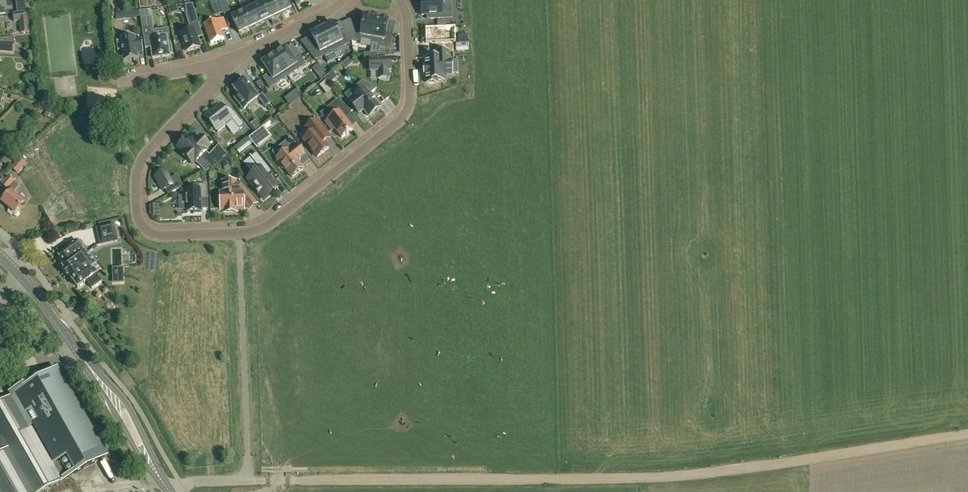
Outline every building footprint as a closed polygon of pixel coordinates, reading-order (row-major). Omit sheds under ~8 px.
[(251,3),(260,24),(270,19),(262,3),(263,3),(262,0),(257,0),(251,3)] [(280,14),(273,0),(268,0),(263,3),(262,3),(270,19),(280,14)] [(280,14),(291,9),(287,0),(273,0),(280,14)] [(421,5),(419,5),(419,12),(421,12),(422,15),(428,15),(428,19),(452,18),(451,4),(442,5),(442,0),(421,0),(421,5)] [(251,28),(260,24),(251,3),(241,8),(251,28)] [(185,5),(186,13),(185,13),(190,30),(181,33),(186,51),(200,47),(197,37),(199,36),(199,34),(202,33),(193,4),(185,5)] [(239,34),(251,28),(241,8),(224,16),(228,27),(235,24),(239,34)] [(20,20),(21,32),(29,31),(27,11),(13,13),(14,21),(20,20)] [(360,39),(372,41),(376,19),(371,18),(365,16),(365,17),(364,16),(362,29),(356,28),(354,40),(360,41),(360,39)] [(151,17),(141,19),(145,48),(151,47),(153,57),(153,58),(170,55),(170,54),(170,53),(172,53),(170,42),(168,43),(167,36),(167,35),(166,35),(154,37),(151,17)] [(228,29),(224,18),(205,25),(212,44),(225,39),(222,31),(228,29)] [(391,46),(393,35),(386,33),(388,21),(387,20),(381,19),(376,19),(372,41),(372,43),(391,46)] [(334,23),(322,29),(333,51),(350,43),(345,32),(339,35),(334,23)] [(457,42),(456,27),(426,28),(427,43),(457,42)] [(333,51),(322,29),(311,34),(317,46),(312,49),(317,60),(333,51)] [(13,52),(14,42),(13,42),(13,36),(0,38),(0,51),(13,52)] [(123,62),(139,60),(139,59),(138,59),(137,53),(143,53),(144,53),(142,39),(141,39),(136,40),(135,38),(136,37),(121,39),(122,40),(117,41),(117,40),(116,40),(118,51),(119,51),(118,51),(123,50),(124,61),(123,61),(123,62)] [(278,52),(274,55),(288,76),(306,64),(299,54),(293,58),(286,47),(284,48),(283,47),(277,50),(278,52)] [(443,80),(443,74),(452,73),(452,61),(449,61),(448,52),(436,53),(436,59),(426,59),(427,83),(437,83),(437,80),(443,80)] [(377,53),(364,54),(365,61),(370,61),(371,71),(378,71),(379,79),(389,78),(388,70),(391,70),(390,59),(377,60),(377,53)] [(288,76),(274,55),(269,58),(268,56),(262,60),(263,62),(262,63),(269,74),(263,78),(269,88),(288,76)] [(244,109),(258,98),(244,80),(234,88),(239,94),(235,98),(244,109)] [(360,82),(349,91),(349,92),(351,91),(355,97),(354,97),(355,98),(350,102),(359,113),(360,113),(364,110),(369,116),(380,107),(374,100),(375,99),(374,99),(371,95),(372,95),(371,94),(371,95),(370,94),(360,82)] [(265,95),(259,100),(265,108),(271,103),(265,95)] [(327,108),(333,116),(326,122),(332,130),(334,128),(342,138),(346,134),(347,135),(349,133),(348,133),(353,129),(344,118),(349,113),(338,99),(327,108)] [(231,118),(240,129),(244,125),(229,106),(225,110),(221,105),(205,117),(217,132),(227,125),(225,123),(231,118)] [(318,135),(324,130),(316,120),(305,128),(310,134),(303,140),(317,157),(329,148),(318,135)] [(264,126),(249,138),(257,148),(272,137),(264,126)] [(196,162),(206,172),(227,155),(219,144),(209,154),(206,151),(207,150),(206,149),(210,146),(200,136),(196,140),(194,138),(192,140),(188,136),(177,147),(184,153),(183,154),(192,164),(194,162),(195,163),(196,162)] [(282,168),(284,167),(292,177),(303,168),(297,161),(305,155),(291,137),(283,144),(288,150),(277,159),(278,160),(277,161),(282,168)] [(257,152),(250,157),(257,165),(254,166),(258,171),(248,179),(258,192),(257,193),(258,195),(259,194),(264,199),(277,189),(267,176),(272,172),(257,152)] [(18,174),(26,164),(19,158),(11,167),(18,174)] [(155,177),(157,182),(163,191),(165,190),(168,195),(182,187),(176,176),(170,180),(165,171),(157,176),(155,177)] [(2,202),(10,209),(9,211),(16,217),(20,211),(19,210),(25,202),(14,193),(20,186),(15,182),(9,177),(2,185),(11,192),(2,202)] [(220,192),(221,211),(223,211),(223,213),(237,212),(237,210),(244,210),(243,201),(250,209),(257,204),(241,184),(235,184),(235,181),(223,181),(223,189),(222,189),(222,192),(220,192)] [(73,183),(56,187),(58,199),(60,198),(62,205),(60,205),(62,217),(80,213),(73,183)] [(182,205),(187,205),(187,212),(194,212),(194,214),(201,213),(201,199),(208,199),(207,185),(195,185),(195,190),(186,190),(186,197),(181,197),(182,205)] [(113,224),(97,228),(101,244),(117,240),(113,224)] [(78,287),(86,281),(92,289),(102,282),(96,274),(91,267),(94,264),(77,240),(69,246),(71,248),(59,256),(66,265),(63,267),(65,270),(64,272),(67,276),(69,275),(78,287)] [(11,397),(0,403),(0,491),(42,491),(70,476),(105,456),(57,371),(35,383),(33,379),(8,393),(11,397)]
